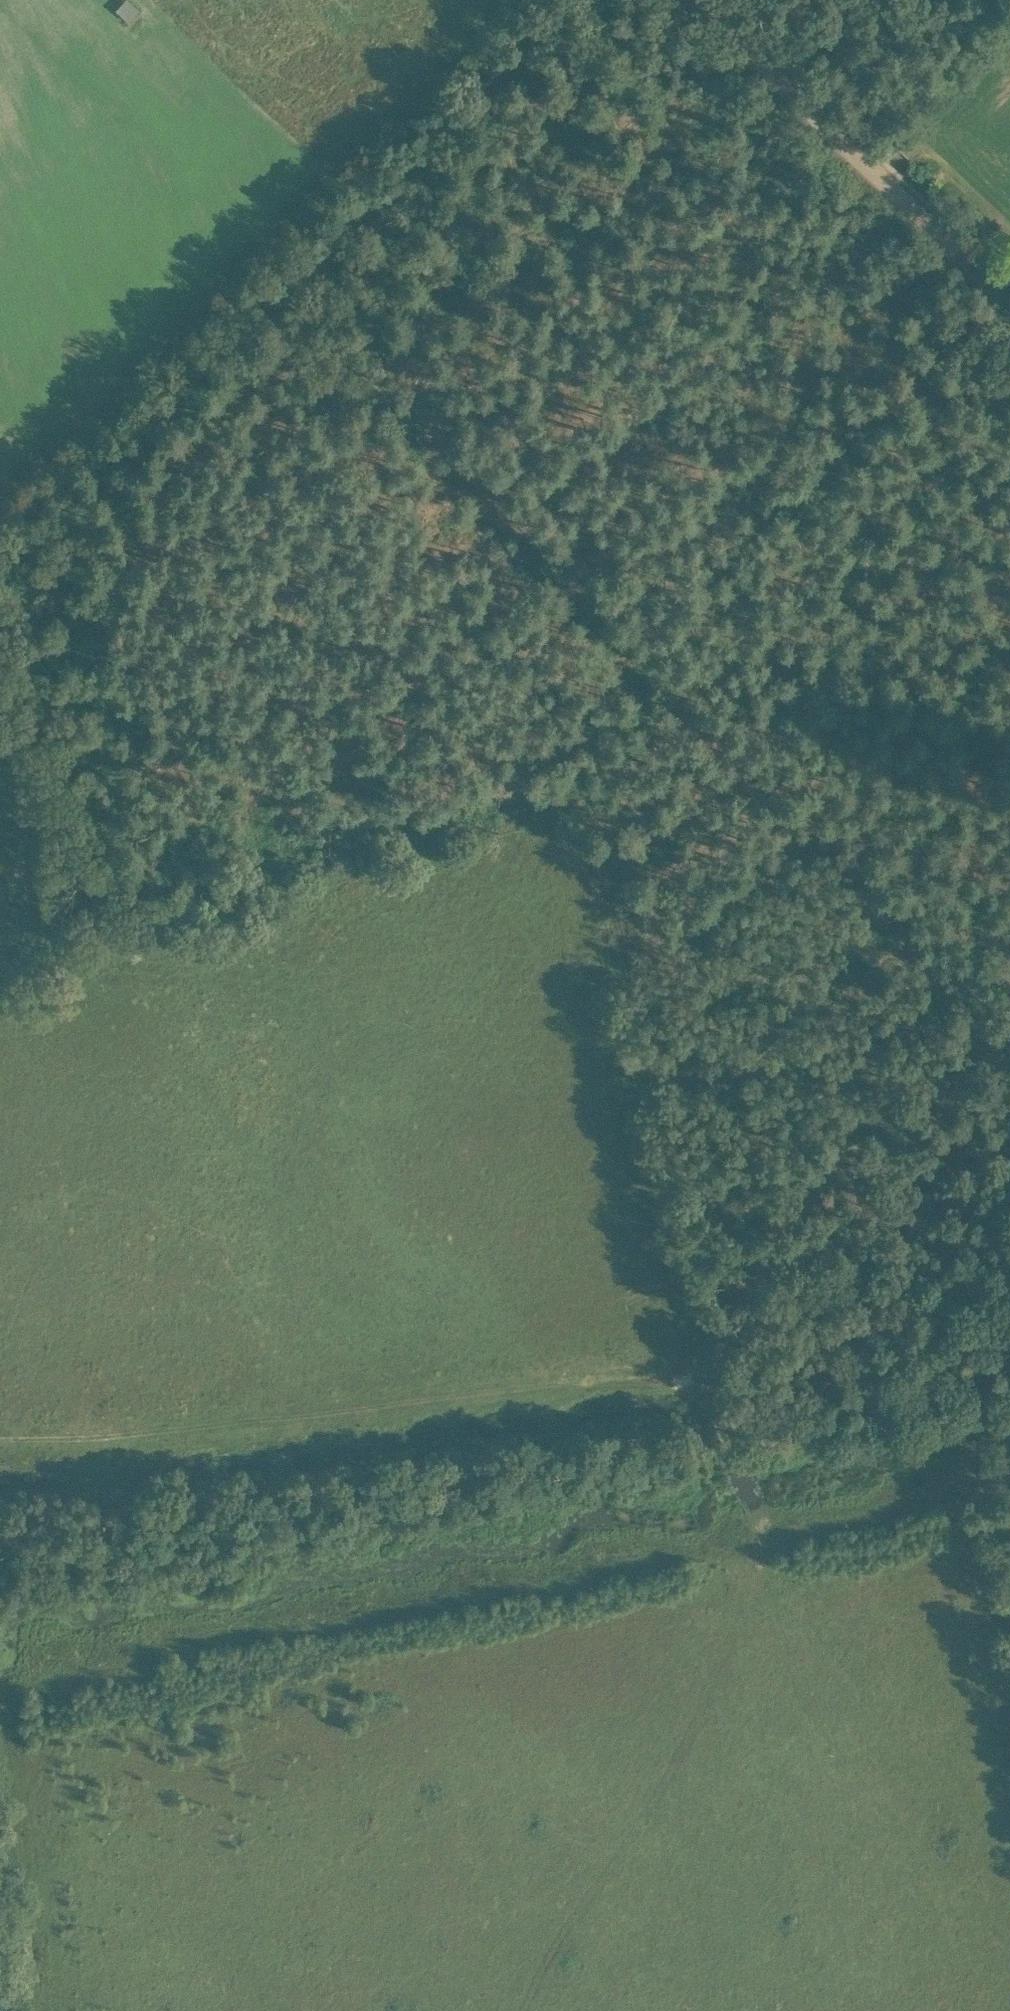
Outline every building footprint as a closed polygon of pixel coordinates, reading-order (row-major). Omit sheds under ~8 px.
[(116,10),(129,21),(140,8),(131,0),(125,0),(116,10)]
